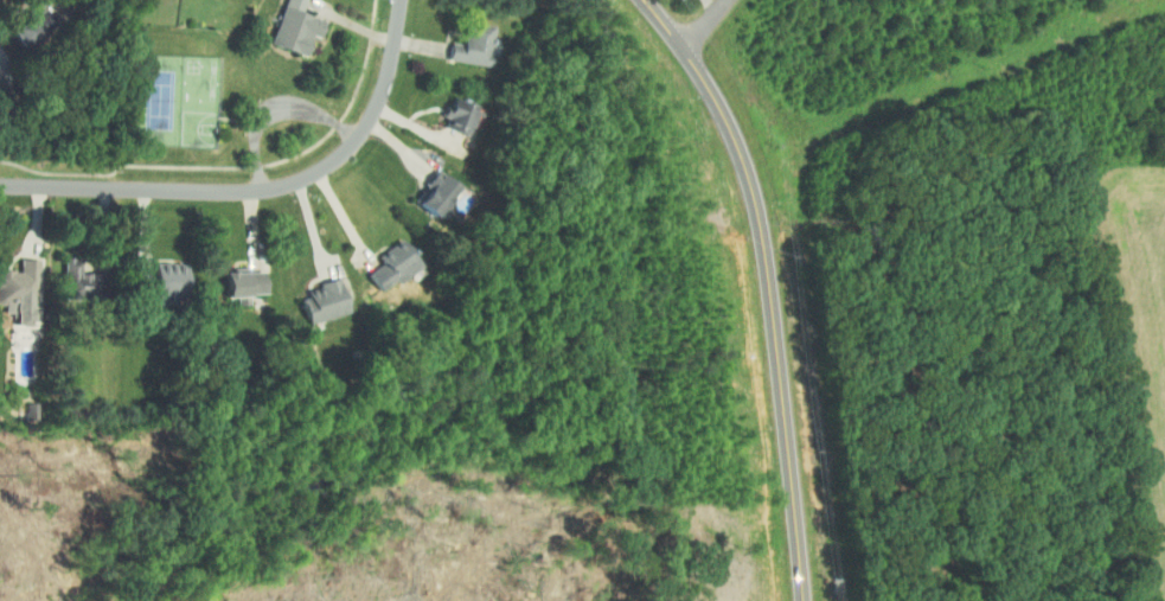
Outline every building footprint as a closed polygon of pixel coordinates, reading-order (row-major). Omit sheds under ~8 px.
[(304,56),(315,17),(303,14),(307,0),(280,0),(267,45),(304,56)] [(456,44),(445,42),(442,58),(481,66),(490,25),(461,19),(456,44)] [(469,106),(445,96),(435,121),(458,130),(469,106)] [(426,217),(450,182),(435,171),(428,180),(425,178),(407,203),(426,217)] [(394,284),(416,265),(398,245),(362,278),(375,293),(390,279),(394,284)] [(15,258),(15,270),(0,269),(0,312),(9,312),(9,325),(32,326),(34,259),(15,258)] [(177,265),(130,264),(129,294),(176,294),(177,265)] [(260,270),(213,272),(214,298),(232,297),(232,305),(245,305),(245,294),(261,293),(260,270)] [(346,310),(335,277),(301,289),(303,297),(292,301),(301,326),(346,310)]
